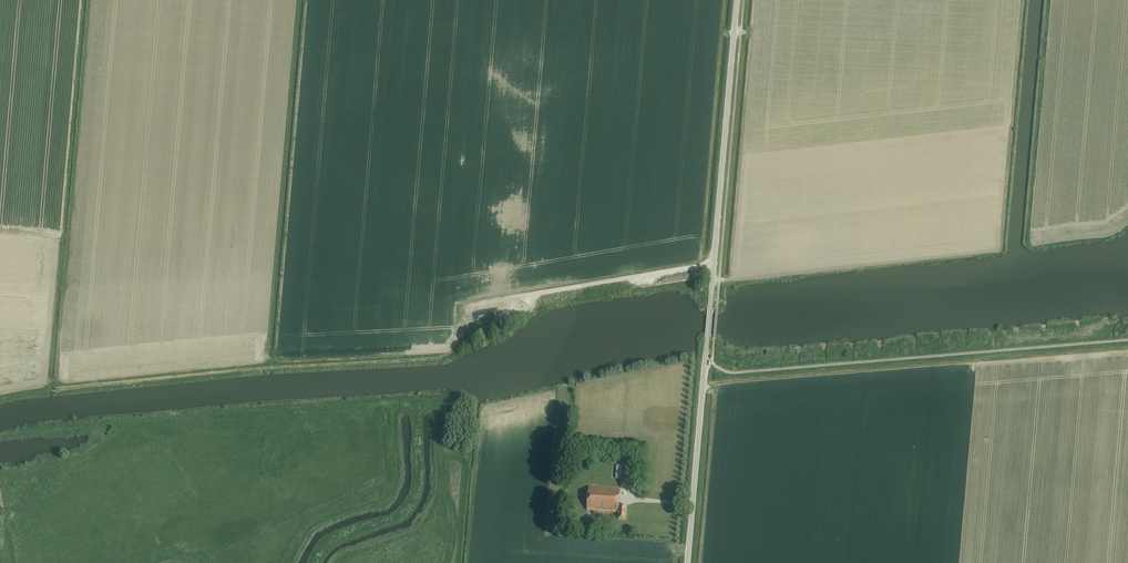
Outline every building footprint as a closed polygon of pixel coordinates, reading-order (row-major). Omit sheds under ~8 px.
[(621,487),(628,487),(630,467),(616,466),(616,479),(621,479),(621,487)] [(619,513),(618,520),(626,521),(627,506),(619,506),(620,490),(589,487),(587,510),(619,513)]
